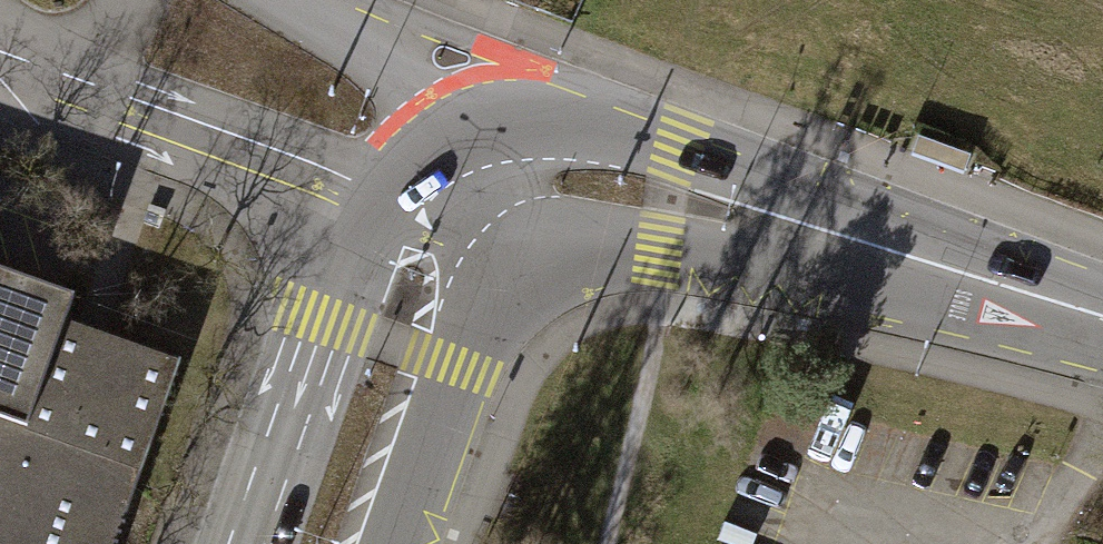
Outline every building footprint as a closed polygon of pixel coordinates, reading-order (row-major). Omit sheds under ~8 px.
[(182,361),(66,320),(74,298),(0,272),(0,464),(1,464),(0,466),(0,543),(116,543),(182,361)]
